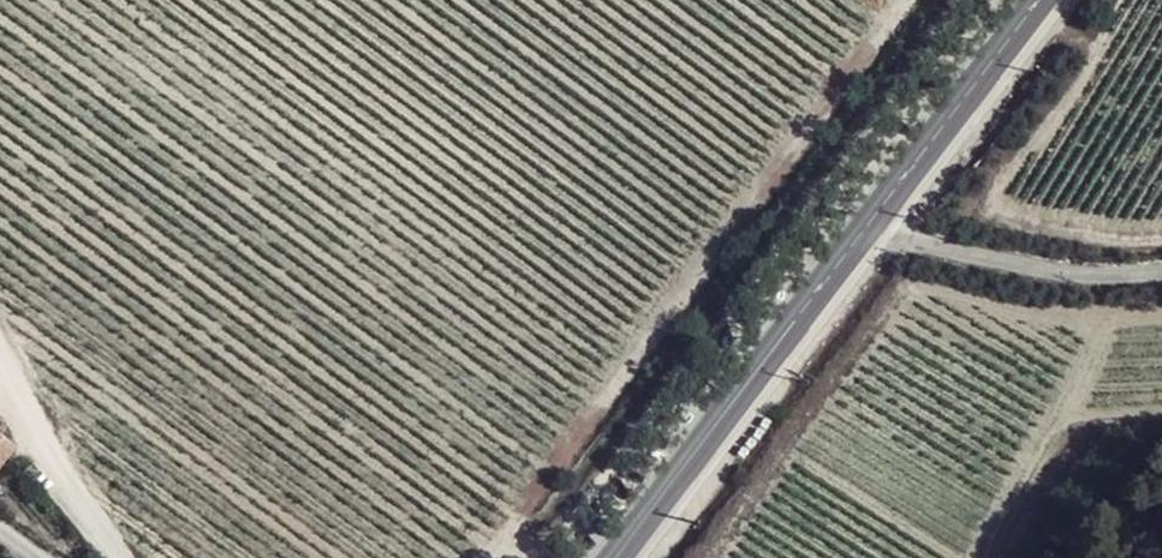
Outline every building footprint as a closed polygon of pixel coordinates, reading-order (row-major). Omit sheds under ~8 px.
[(9,447),(1,441),(0,440),(0,460),(9,447)]
